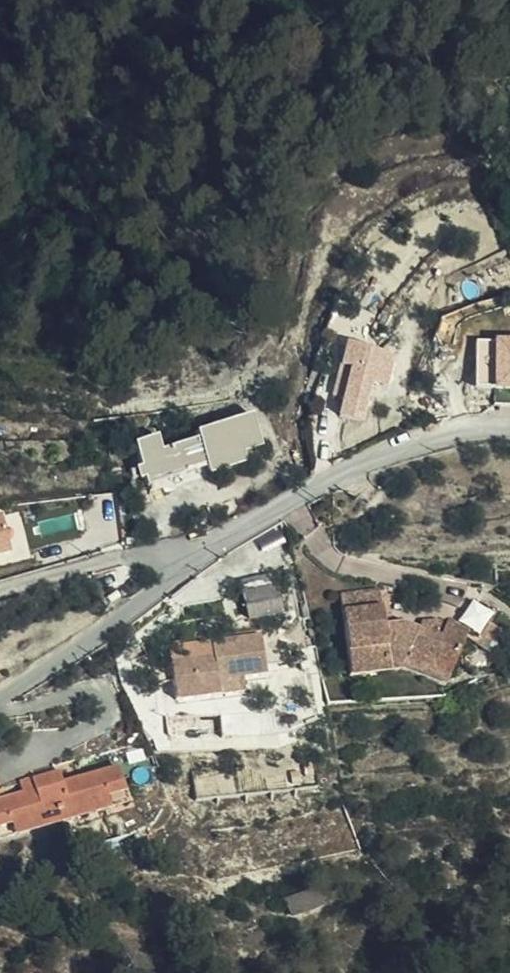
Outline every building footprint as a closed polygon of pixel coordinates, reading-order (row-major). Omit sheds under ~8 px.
[(322,396),(328,396),(330,380),(351,381),(354,342),(324,339),(321,379),(322,396)] [(495,386),(495,401),(509,400),(509,340),(474,340),(474,387),(495,386)] [(330,380),(328,396),(326,410),(348,412),(351,381),(330,380)] [(245,449),(264,444),(255,413),(197,428),(200,439),(164,449),(160,434),(135,441),(146,485),(247,459),(245,449)] [(11,552),(1,514),(0,514),(0,555),(11,552)] [(222,580),(226,593),(258,584),(255,572),(222,580)] [(258,584),(226,593),(233,617),(266,609),(258,584)] [(392,665),(437,682),(459,626),(436,619),(431,631),(392,618),(374,622),(370,587),(328,593),(342,674),(392,665)] [(473,600),(460,622),(479,633),(492,612),(473,600)] [(167,712),(210,701),(205,685),(228,680),(256,673),(244,635),(197,647),(200,659),(158,671),(167,712)] [(205,685),(210,701),(233,695),(228,680),(205,685)] [(48,786),(21,793),(25,811),(42,808),(54,805),(52,798),(48,786)] [(42,808),(49,841),(117,825),(107,786),(52,798),(54,805),(42,808)] [(49,841),(42,808),(25,811),(21,793),(5,796),(8,810),(0,812),(0,852),(49,841)]
